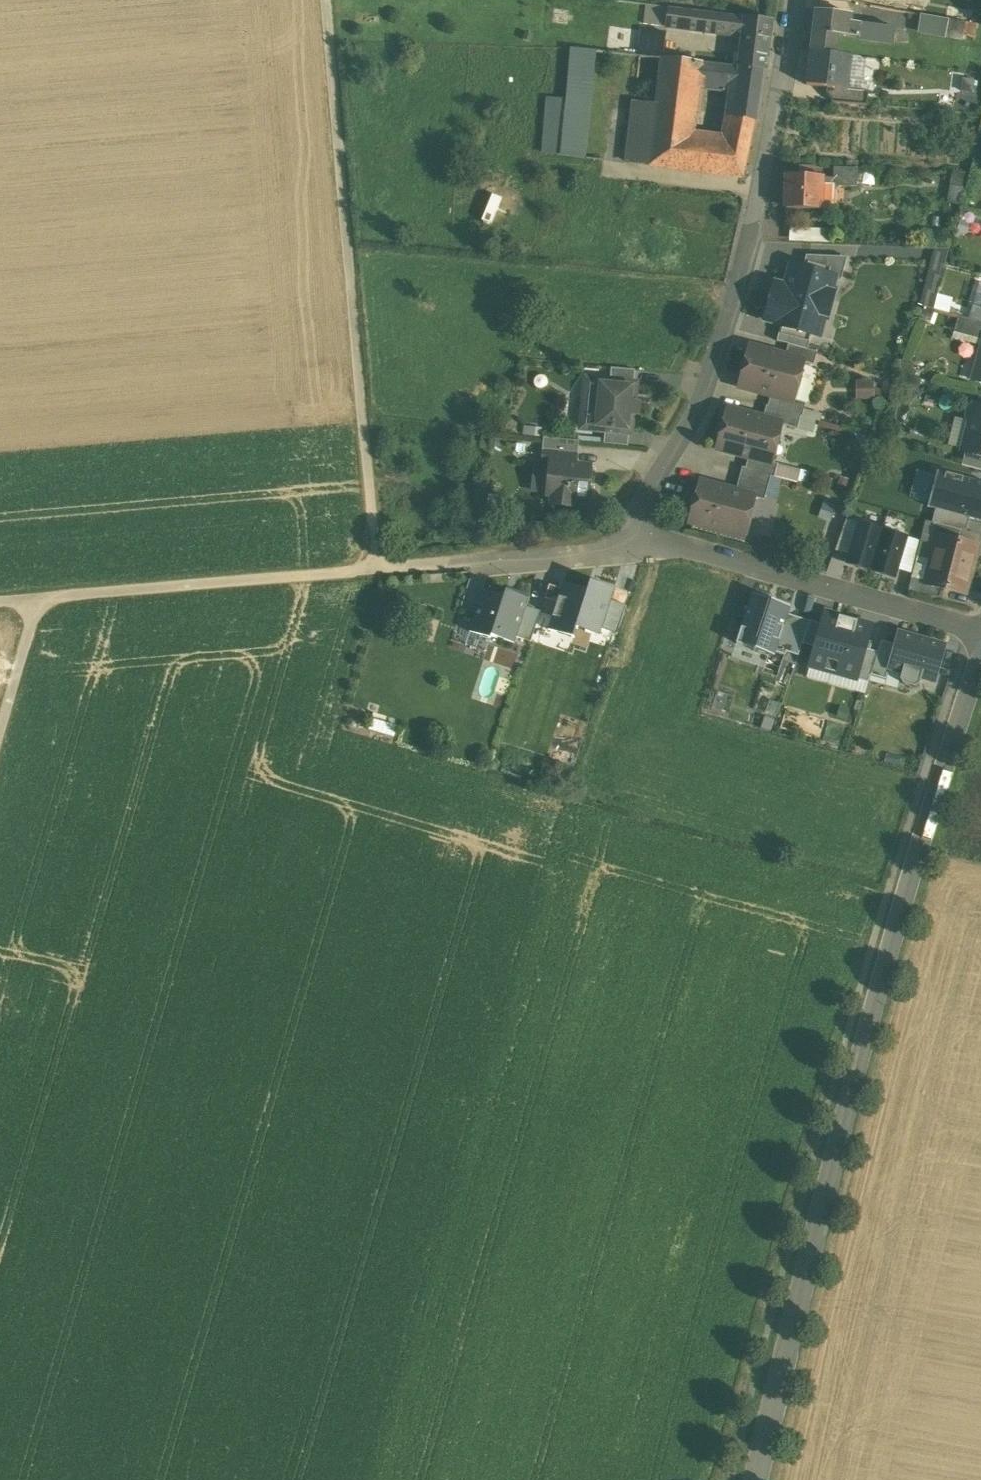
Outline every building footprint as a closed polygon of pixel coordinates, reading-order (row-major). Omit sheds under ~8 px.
[(957,8),(928,3),(926,16),(954,21),(957,8)] [(745,17),(668,7),(665,26),(698,30),(698,31),(742,36),(745,17)] [(850,14),(815,10),(810,51),(836,54),(838,35),(847,37),(849,22),(850,14)] [(926,16),(920,15),(918,31),(962,39),(965,23),(954,21),(926,16)] [(771,20),(745,17),(742,36),(740,54),(767,57),(771,20)] [(895,28),(849,22),(847,37),(893,42),(895,28)] [(666,33),(642,30),(639,56),(662,59),(662,58),(666,33)] [(588,50),(571,48),(565,101),(561,155),(586,158),(595,65),(586,64),(588,50)] [(606,52),(588,50),(586,64),(595,65),(604,66),(606,52)] [(836,54),(810,51),(806,85),(839,90),(845,91),(846,89),(850,56),(836,54)] [(740,54),(738,67),(739,68),(765,71),(767,57),(740,54)] [(700,63),(662,58),(662,59),(656,105),(656,110),(694,114),(698,82),(700,63)] [(738,67),(700,63),(698,82),(736,87),(739,68),(738,67)] [(765,71),(739,68),(736,87),(732,119),(753,121),(753,120),(758,121),(765,71)] [(868,91),(846,89),(845,91),(839,90),(837,103),(867,105),(868,91)] [(565,101),(547,100),(543,153),(561,155),(565,101)] [(656,105),(634,102),(631,126),(654,128),(656,110),(656,105)] [(749,138),(731,137),(730,138),(729,144),(691,138),(694,114),(656,110),(654,128),(649,166),(741,177),(749,138)] [(753,121),(732,119),(730,138),(731,137),(749,138),(753,121)] [(654,128),(631,126),(627,160),(628,162),(629,163),(649,166),(654,128)] [(857,168),(833,167),(833,185),(857,186),(857,168)] [(821,176),(787,175),(786,209),(820,210),(821,176)] [(936,248),(922,307),(923,307),(934,310),(949,249),(936,248)] [(847,257),(806,255),(802,268),(835,277),(835,278),(841,280),(847,257)] [(802,268),(791,265),(784,290),(778,294),(772,292),(764,320),(775,323),(775,325),(780,326),(811,335),(816,317),(826,319),(834,289),(832,289),(835,278),(835,277),(802,268)] [(972,306),(969,319),(980,322),(980,309),(972,306)] [(958,316),(954,332),(980,340),(980,322),(969,319),(958,316)] [(811,335),(780,326),(776,341),(788,345),(807,349),(811,335)] [(971,380),(980,383),(980,344),(971,380)] [(807,349),(788,345),(785,356),(803,361),(802,362),(813,365),(817,352),(807,349)] [(785,356),(750,347),(739,387),(770,395),(788,400),(788,399),(794,377),(798,378),(802,362),(803,361),(785,356)] [(635,370),(611,368),(610,381),(634,383),(635,370)] [(610,381),(586,378),(581,428),(605,431),(629,433),(631,433),(633,414),(637,414),(638,403),(634,403),(636,383),(634,383),(610,381)] [(853,379),(853,396),(872,397),(872,379),(853,379)] [(805,403),(788,399),(788,400),(770,395),(767,406),(767,407),(801,416),(800,417),(802,417),(805,403)] [(974,405),(974,407),(969,410),(967,417),(970,422),(963,451),(980,455),(980,407),(974,405)] [(801,416),(767,407),(767,406),(766,406),(763,418),(781,423),(780,424),(797,429),(800,417),(801,416)] [(763,418),(728,409),(717,449),(748,458),(766,462),(766,461),(772,439),(776,440),(780,424),(781,423),(763,418)] [(629,433),(605,431),(603,444),(627,446),(629,433)] [(577,453),(542,449),(541,463),(550,464),(576,467),(576,465),(577,453)] [(965,451),(961,465),(980,470),(980,455),(965,451)] [(766,462),(748,458),(745,469),(771,476),(770,477),(774,477),(777,464),(766,461),(766,462)] [(576,467),(550,464),(547,495),(552,495),(551,504),(572,506),(573,497),(587,499),(590,467),(576,465),(576,467)] [(771,476),(745,469),(742,468),(735,491),(753,496),(753,497),(764,500),(770,477),(771,476)] [(980,520),(980,483),(936,472),(927,507),(931,508),(936,509),(968,517),(980,520)] [(735,491),(701,482),(690,522),(739,535),(745,512),(749,513),(753,497),(753,496),(735,491)] [(936,509),(932,523),(934,523),(961,530),(965,531),(968,517),(936,509)] [(884,530),(859,522),(846,564),(871,572),(884,530)] [(961,530),(934,523),(930,536),(938,538),(938,537),(957,542),(961,530)] [(909,537),(884,530),(871,572),(896,579),(909,537)] [(957,542),(938,537),(938,538),(932,560),(970,570),(973,561),(977,547),(957,542)] [(970,570),(932,560),(926,582),(926,583),(945,588),(965,593),(968,580),(968,579),(970,570)] [(926,582),(911,578),(908,591),(941,600),(945,588),(926,583),(926,582)] [(548,629),(573,637),(576,628),(599,635),(601,629),(611,601),(615,589),(589,581),(586,590),(564,583),(548,629)] [(528,599),(485,585),(470,632),(513,646),(516,637),(524,611),(528,599)] [(788,615),(790,607),(752,595),(736,644),(775,656),(777,649),(788,615)] [(601,629),(617,634),(626,606),(611,601),(601,629)] [(524,611),(516,637),(531,642),(535,628),(540,616),(524,611)] [(816,647),(810,665),(856,679),(865,649),(872,627),(826,613),(822,625),(816,647)] [(803,643),(810,622),(788,615),(777,649),(799,656),(803,643)] [(803,643),(816,647),(822,625),(810,622),(803,643)] [(945,648),(900,634),(897,646),(890,668),(903,672),(900,680),(903,684),(915,688),(920,685),(922,677),(935,681),(945,648)] [(897,646),(882,642),(879,653),(872,675),(886,680),(890,668),(897,646)] [(879,653),(865,649),(856,679),(869,683),(872,675),(879,653)]
